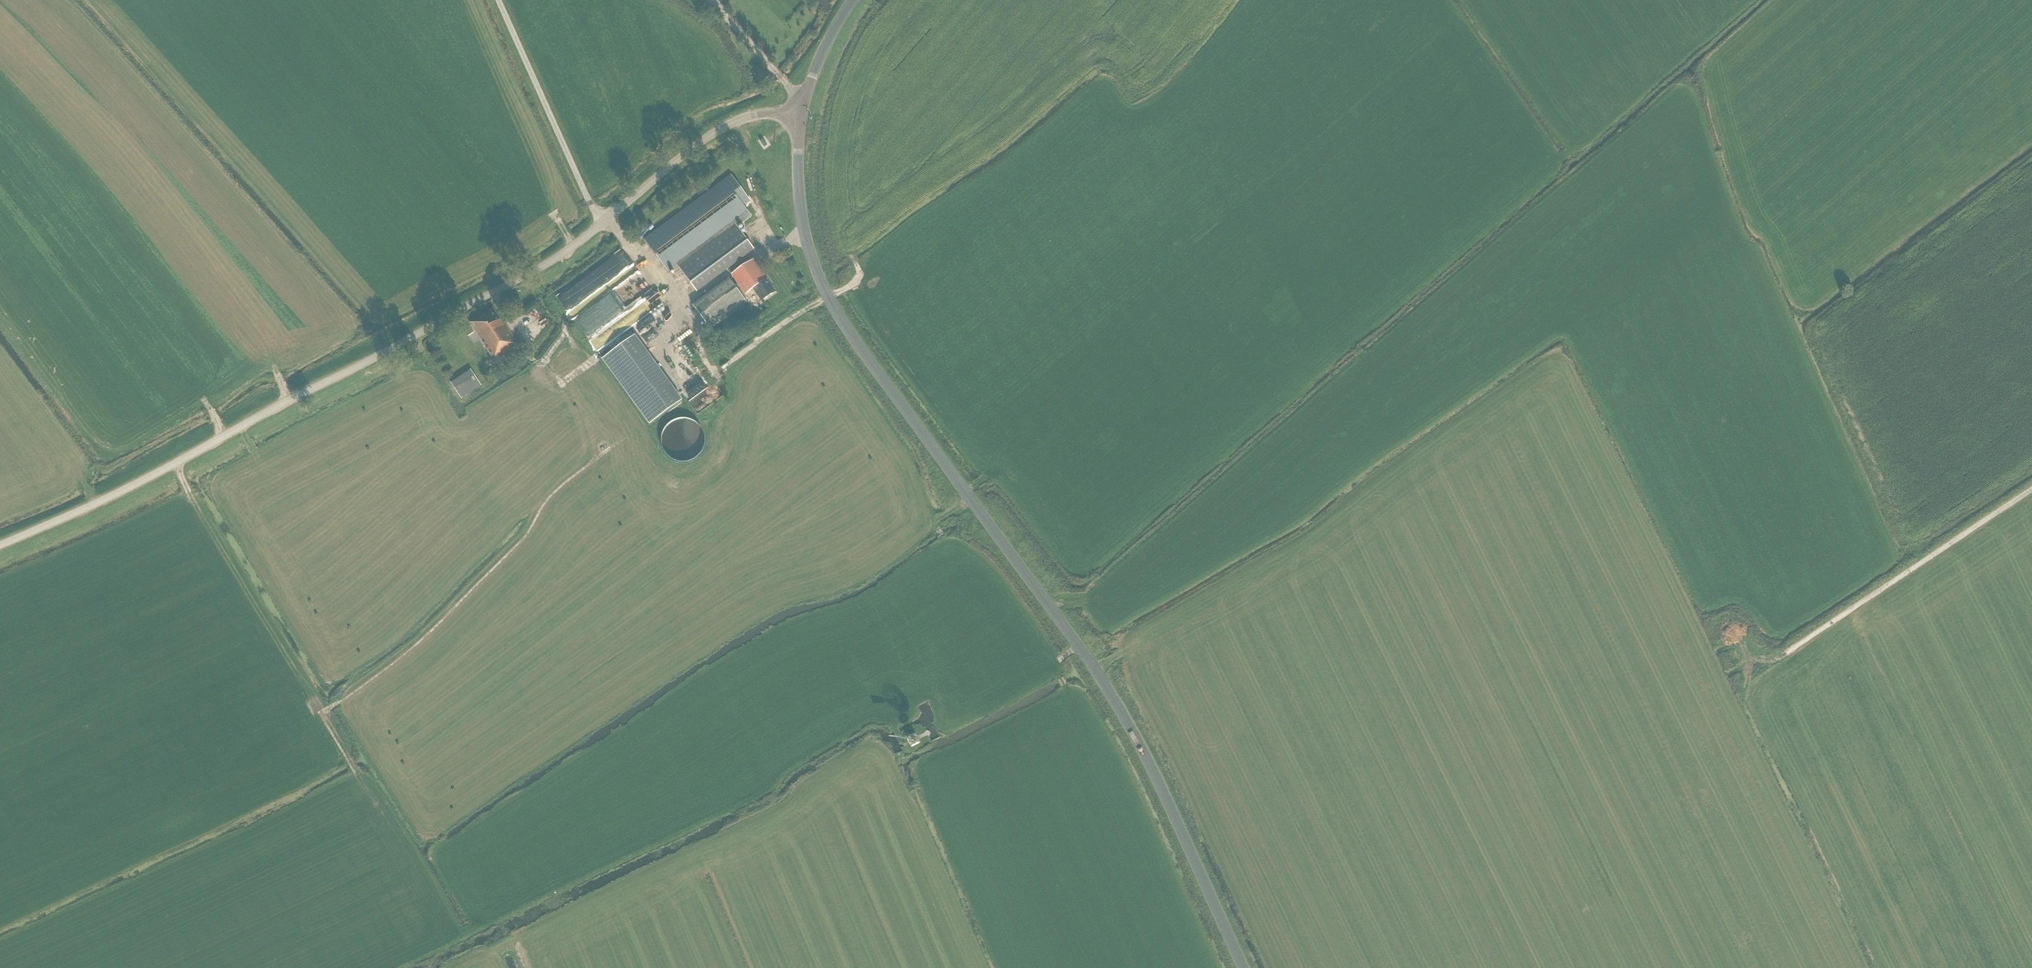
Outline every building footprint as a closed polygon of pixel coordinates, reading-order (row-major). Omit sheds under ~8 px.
[(725,180),(689,206),(644,240),(668,272),(677,265),(691,284),(697,293),(754,250),(735,223),(749,213),(725,180)] [(763,300),(775,292),(770,285),(771,283),(754,259),(732,275),(746,295),(755,289),(763,300)] [(583,278),(589,287),(592,293),(611,281),(602,266),(583,278)] [(729,279),(693,306),(711,330),(747,303),(729,279)] [(470,323),(494,359),(501,354),(502,355),(518,344),(501,319),(500,320),(493,308),(470,323)] [(635,335),(603,359),(650,424),(682,400),(635,335)] [(462,399),(482,386),(471,370),(451,383),(462,399)] [(954,509),(958,505),(952,499),(948,502),(954,509)] [(911,747),(921,743),(916,734),(906,738),(911,747)]
